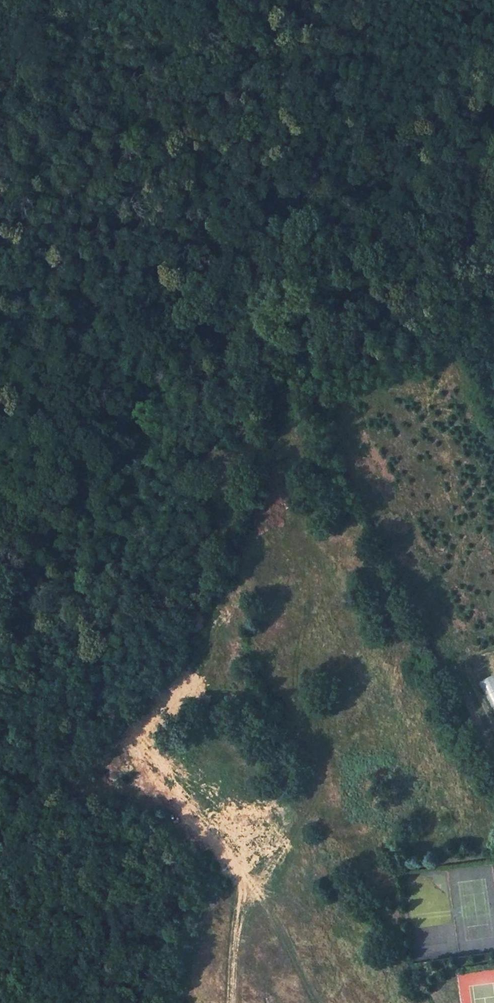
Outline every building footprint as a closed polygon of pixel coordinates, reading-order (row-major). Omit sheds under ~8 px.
[(478,683),(493,714),(493,675),(478,683)] [(268,752),(262,755),(267,761),(272,758),(268,752)]
